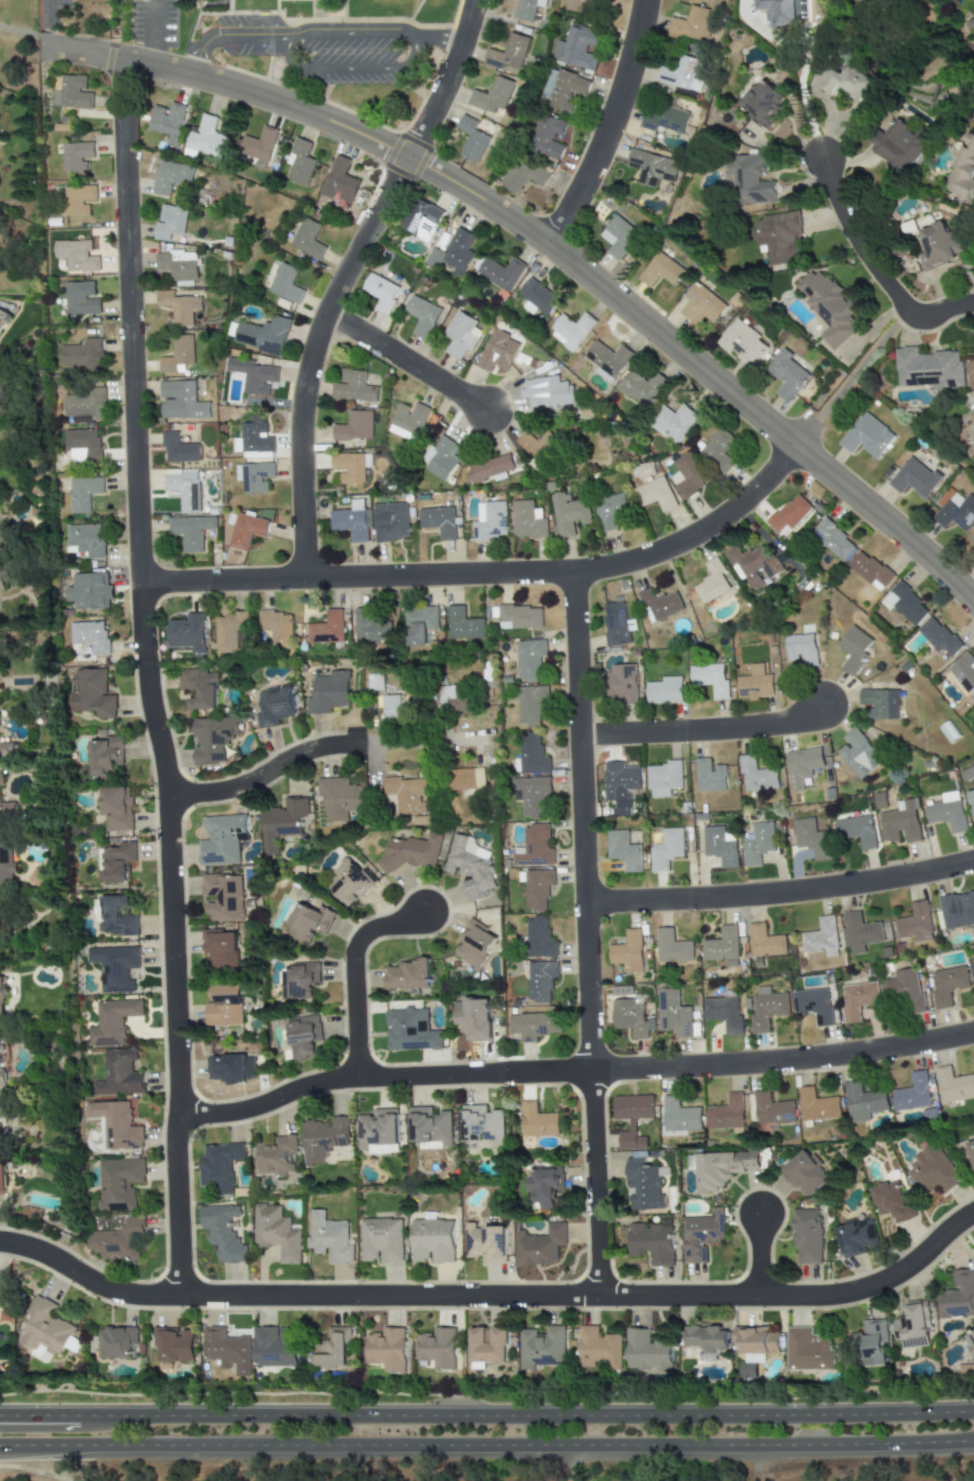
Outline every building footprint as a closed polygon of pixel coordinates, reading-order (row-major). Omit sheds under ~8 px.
[(513,18),(532,22),(536,6),(543,8),(545,0),(517,0),(513,18)] [(563,10),(583,12),(585,0),(564,0),(563,10)] [(753,11),(766,10),(767,29),(786,29),(785,24),(797,24),(796,0),(753,0),(753,11)] [(712,10),(690,5),(686,20),(671,17),(667,34),(704,43),(712,10)] [(551,62),(595,70),(598,55),(585,53),(587,45),(597,47),(600,32),(569,26),(566,42),(556,40),(551,62)] [(529,37),(509,32),(503,53),(488,48),(483,64),(500,69),(502,64),(519,70),(529,37)] [(655,80),(698,93),(702,81),(692,78),(697,60),(679,54),(674,71),(659,66),(655,80)] [(820,89),(832,97),(839,86),(864,103),(877,82),(849,64),(842,74),(833,69),(820,89)] [(551,67),(540,103),(571,113),(574,104),(568,102),(572,92),(585,96),(590,80),(551,67)] [(53,107),(93,108),(93,91),(86,90),(87,76),(54,75),(53,107)] [(511,82),(494,75),(487,95),(472,89),(467,104),(499,116),(511,82)] [(763,130),(788,103),(762,78),(739,102),(751,113),(748,116),(763,130)] [(185,105),(169,102),(168,108),(153,105),(148,131),(168,134),(166,146),(177,148),(185,105)] [(688,112),(647,103),(641,128),(656,131),(657,128),(682,134),(688,112)] [(187,131),(182,150),(219,161),(226,136),(212,132),(216,117),(201,113),(195,133),(187,131)] [(559,160),(564,145),(557,143),(565,122),(541,113),(528,148),(559,160)] [(478,122),(463,114),(455,129),(468,135),(458,155),(476,163),(490,137),(474,129),(478,122)] [(902,175),(932,141),(919,129),(915,134),(896,117),(882,133),(878,129),(866,143),(902,175)] [(237,154),(270,161),(277,129),(262,126),(259,139),(242,135),(237,154)] [(969,200),(973,189),(973,180),(973,134),(968,131),(942,189),(969,200)] [(316,161),(306,157),(312,143),(296,137),(285,163),(290,165),(285,178),(306,186),(316,161)] [(63,143),(63,175),(87,174),(87,158),(94,158),(94,142),(63,143)] [(626,166),(640,169),(636,184),(654,188),(657,179),(673,183),(679,161),(630,149),(626,166)] [(352,203),(359,179),(345,175),(350,158),(334,154),(322,195),(352,203)] [(775,203),(774,181),(759,182),(759,173),(765,172),(764,154),(725,156),(726,184),(735,184),(735,205),(775,203)] [(541,187),(550,174),(536,164),(532,169),(517,158),(500,184),(516,195),(528,178),(541,187)] [(169,197),(172,182),(190,186),(194,167),(159,160),(152,193),(169,197)] [(64,216),(89,216),(89,203),(96,203),(96,186),(64,186),(64,216)] [(399,227),(426,243),(444,212),(417,197),(399,227)] [(172,234),(184,236),(187,208),(162,205),(159,223),(156,222),(154,240),(171,242),(172,234)] [(768,264),(800,260),(797,236),(801,236),(798,212),(753,217),(756,246),(765,245),(768,264)] [(612,245),(607,252),(619,261),(640,232),(615,214),(599,236),(612,245)] [(289,245),(319,260),(326,247),(313,240),(321,225),(304,216),(289,245)] [(923,272),(957,262),(954,253),(961,251),(956,231),(947,233),(944,222),(920,229),(926,251),(918,253),(923,272)] [(424,264),(435,270),(439,261),(452,268),(449,274),(459,279),(472,253),(466,250),(474,236),(456,227),(442,252),(433,247),(424,264)] [(54,241),(54,259),(65,258),(66,272),(99,272),(99,256),(90,256),(90,240),(54,241)] [(155,272),(170,271),(170,281),(197,281),(196,251),(154,252),(155,272)] [(659,277),(672,287),(684,271),(658,251),(637,278),(650,288),(659,277)] [(475,271),(504,294),(526,266),(512,256),(502,269),(486,256),(475,271)] [(291,285),(297,269),(279,262),(267,292),(298,304),(304,290),(291,285)] [(833,351),(857,329),(847,318),(857,308),(846,297),(817,266),(795,287),(807,300),(805,302),(828,327),(819,336),(833,351)] [(373,310),(387,315),(400,286),(370,273),(362,291),(378,298),(373,310)] [(559,299),(528,277),(516,295),(547,316),(559,299)] [(101,315),(100,297),(95,297),(94,281),(65,282),(66,316),(101,315)] [(683,296),(688,300),(679,313),(693,323),(698,315),(712,325),(726,306),(694,281),(683,296)] [(175,297),(174,291),(157,291),(157,307),(172,307),(172,327),(192,327),(192,311),(202,310),(201,297),(175,297)] [(411,333),(426,340),(441,309),(412,295),(403,312),(418,319),(411,333)] [(0,308),(0,329),(10,315),(0,308)] [(444,352),(462,362),(478,331),(472,327),(475,321),(456,310),(443,335),(451,339),(444,352)] [(571,352),(595,321),(584,312),(574,324),(562,313),(546,332),(571,352)] [(281,356),(291,320),(270,314),(266,328),(238,320),(231,343),(281,356)] [(748,368),(768,346),(738,319),(717,341),(748,368)] [(506,372),(515,348),(502,343),(505,335),(491,330),(476,367),(491,373),(493,367),(506,372)] [(194,364),(193,335),(172,335),(173,357),(159,357),(159,374),(177,373),(176,365),(194,364)] [(85,345),(60,346),(61,368),(103,367),(102,338),(85,339),(85,345)] [(581,358),(611,382),(634,354),(621,344),(613,354),(596,340),(581,358)] [(897,388),(963,385),(961,352),(918,353),(918,347),(895,348),(897,388)] [(775,393),(788,403),(810,375),(789,359),(792,355),(783,348),(766,369),(783,383),(775,393)] [(227,359),(226,371),(245,374),(242,393),(266,396),(268,381),(276,382),(279,366),(227,359)] [(664,387),(651,377),(647,382),(630,368),(614,389),(625,397),(628,395),(647,410),(664,387)] [(377,387),(364,386),(365,371),(342,369),(341,383),(332,382),(331,398),(375,402),(377,387)] [(532,379),(534,392),(527,393),(530,410),(574,403),(570,380),(558,382),(557,375),(532,379)] [(210,418),(210,402),(195,402),(194,381),(160,381),(161,400),(162,419),(210,418)] [(63,415),(89,414),(89,420),(104,419),(103,387),(75,389),(76,395),(62,395),(63,415)] [(386,431),(413,443),(428,408),(413,402),(411,408),(398,403),(386,431)] [(698,416),(682,403),(674,414),(662,405),(648,424),(675,445),(698,416)] [(332,439),(370,440),(370,411),(346,411),(346,425),(332,425),(332,439)] [(839,445),(852,455),(859,445),(877,459),(895,435),(863,412),(839,445)] [(242,456),(274,456),(274,437),(265,437),(264,415),(251,415),(251,423),(240,423),(240,439),(233,439),(233,452),(242,452),(242,456)] [(725,475),(735,462),(724,454),(736,439),(721,426),(699,454),(725,475)] [(63,450),(69,450),(70,461),(99,461),(98,429),(62,430),(63,450)] [(515,443),(537,463),(558,440),(547,430),(537,440),(526,430),(515,443)] [(164,462),(199,461),(198,444),(178,444),(178,431),(163,431),(164,462)] [(423,470),(444,482),(457,459),(451,455),(457,445),(439,435),(432,448),(428,445),(420,458),(427,462),(423,470)] [(685,500),(709,483),(688,452),(672,463),(678,472),(669,478),(685,500)] [(331,470),(340,470),(340,483),(364,483),(364,467),(370,467),(370,453),(331,454),(331,470)] [(514,472),(510,454),(468,463),(470,474),(464,476),(465,482),(514,472)] [(943,477),(934,470),(932,473),(909,456),(888,485),(901,494),(908,486),(926,499),(943,477)] [(235,464),(236,481),(242,481),(242,493),(268,493),(267,479),(274,479),(274,463),(235,464)] [(181,513),(198,513),(197,469),(181,469),(181,475),(164,475),(164,491),(180,490),(181,513)] [(678,506),(663,475),(633,490),(642,508),(656,501),(662,513),(678,506)] [(70,514),(90,513),(90,495),(103,494),(103,478),(69,479),(70,514)] [(950,487),(936,502),(942,507),(932,518),(943,529),(952,520),(963,530),(973,518),(973,499),(969,494),(963,500),(950,487)] [(587,499),(570,501),(569,492),(550,495),(553,514),(550,515),(553,539),(577,535),(576,526),(591,524),(587,499)] [(618,529),(615,515),(629,511),(625,492),(594,500),(602,533),(618,529)] [(791,531),(812,508),(796,492),(766,523),(777,533),(785,525),(791,531)] [(330,511),(331,531),(350,530),(351,543),(368,542),(367,527),(370,527),(370,509),(364,509),(363,499),(351,500),(351,510),(330,511)] [(511,501),(513,538),(547,537),(546,519),(533,519),(532,500),(511,501)] [(484,502),(485,521),(472,522),(473,541),(490,541),(489,536),(506,535),(505,501),(484,502)] [(375,541),(409,540),(407,503),(373,504),(375,541)] [(419,509),(419,529),(439,528),(439,541),(455,541),(454,507),(419,509)] [(229,547),(248,551),(252,534),(266,537),(270,521),(237,513),(229,547)] [(168,518),(169,535),(183,534),(183,553),(203,553),(203,530),(216,529),(216,517),(168,518)] [(845,564),(859,547),(823,518),(810,534),(845,564)] [(66,553),(86,552),(86,559),(103,558),(102,524),(65,526),(66,553)] [(723,552),(740,580),(745,577),(754,591),(764,585),(756,571),(762,568),(768,579),(783,570),(774,555),(769,558),(761,544),(742,555),(735,544),(723,552)] [(847,566),(870,585),(875,579),(885,587),(894,576),(861,549),(847,566)] [(701,603),(733,588),(718,557),(704,563),(711,577),(693,585),(701,603)] [(74,610),(112,609),(111,586),(108,586),(108,573),(73,574),(73,587),(66,587),(66,602),(74,601),(74,610)] [(880,602),(888,610),(892,606),(915,627),(930,611),(899,582),(880,602)] [(649,623),(683,611),(676,591),(654,599),(650,588),(638,592),(649,623)] [(608,647),(628,645),(623,601),(602,604),(608,647)] [(449,639),(484,639),(484,619),(465,619),(465,605),(448,606),(449,639)] [(437,606),(404,607),(405,646),(427,646),(426,629),(438,629),(437,606)] [(542,628),(542,606),(499,607),(499,629),(542,628)] [(373,622),(373,608),(355,608),(356,641),(390,640),(389,622),(373,622)] [(326,610),(327,623),(308,624),(309,644),(344,642),(342,609),(326,610)] [(293,648),(292,612),(259,613),(260,631),(272,630),(272,649),(293,648)] [(204,653),(203,613),(186,613),(186,620),(168,620),(169,647),(191,647),(191,653),(204,653)] [(237,630),(248,630),(248,614),(215,614),(216,651),(238,651),(237,630)] [(916,630),(937,654),(943,649),(951,657),(962,647),(933,615),(916,630)] [(70,644),(90,643),(90,656),(107,655),(106,622),(69,623),(70,644)] [(873,640),(852,625),(837,646),(850,655),(840,668),(853,677),(868,656),(864,652),(873,640)] [(785,636),(786,660),(801,659),(801,667),(816,667),(815,635),(785,636)] [(543,680),(541,640),(516,641),(518,681),(543,680)] [(973,689),(973,659),(969,653),(948,670),(968,694),(973,689)] [(637,701),(635,664),(611,665),(612,672),(606,672),(607,703),(637,701)] [(727,700),(726,664),(690,666),(691,686),(712,685),(713,700),(727,700)] [(72,670),(73,693),(69,693),(70,712),(97,711),(97,719),(116,718),(115,695),(106,695),(105,669),(72,670)] [(189,710),(216,709),(215,670),(178,671),(178,693),(188,693),(189,710)] [(349,707),(348,670),(329,671),(329,676),(313,676),(313,698),(307,698),(307,714),(331,714),(331,707),(349,707)] [(381,690),(381,674),(367,674),(368,690),(381,690)] [(773,698),(772,675),(737,677),(738,700),(773,698)] [(647,704),(682,703),(682,676),(661,677),(661,682),(646,682),(647,704)] [(472,713),(472,696),(460,697),(460,686),(438,687),(438,714),(472,713)] [(518,687),(519,726),(540,726),(539,706),(547,706),(547,686),(518,687)] [(258,729),(278,727),(277,718),(297,716),(293,688),(258,692),(261,713),(256,713),(258,729)] [(898,690),(859,690),(859,706),(867,706),(867,720),(898,719),(898,690)] [(407,719),(406,705),(400,705),(399,695),(382,696),(382,719),(407,719)] [(192,719),(193,737),(194,737),(196,765),(226,764),(225,738),(239,738),(238,717),(192,719)] [(858,780),(882,762),(855,727),(841,737),(846,744),(836,751),(858,780)] [(541,733),(521,733),(521,774),(550,773),(550,757),(541,758),(541,733)] [(123,736),(106,736),(106,741),(90,741),(90,776),(105,776),(105,769),(114,769),(114,765),(123,765),(123,736)] [(14,758),(14,743),(0,743),(0,758),(14,758)] [(786,752),(790,793),(804,791),(803,778),(812,777),(811,769),(824,768),(822,748),(786,752)] [(741,756),(742,791),(778,789),(777,768),(756,770),(755,755),(741,756)] [(696,759),(697,791),(726,790),(725,765),(712,766),(711,758),(696,759)] [(605,763),(605,802),(630,801),(630,790),(640,790),(640,767),(624,767),(624,762),(605,763)] [(682,788),(682,763),(648,764),(649,798),(670,797),(669,788),(682,788)] [(973,778),(973,766),(961,771),(964,781),(973,778)] [(484,789),(483,768),(449,769),(449,790),(484,789)] [(397,815),(426,814),(425,802),(419,802),(419,795),(427,795),(427,778),(401,780),(401,777),(383,778),(384,795),(395,794),(397,815)] [(317,779),(318,797),(325,797),(325,822),(348,821),(347,812),(364,811),(363,785),(348,786),(348,778),(317,779)] [(550,778),(512,779),(513,800),(522,800),(523,818),(545,817),(544,794),(551,794),(550,778)] [(133,831),(131,787),(101,788),(102,832),(133,831)] [(965,832),(960,791),(941,793),(942,803),(924,805),(927,824),(949,821),(950,834),(965,832)] [(263,855),(277,855),(277,836),(299,836),(299,817),(307,817),(306,797),(284,798),(285,809),(262,809),(263,855)] [(921,841),(914,798),(896,801),(898,810),(878,813),(883,843),(903,840),(903,844),(921,841)] [(0,803),(0,824),(15,824),(15,802),(0,803)] [(239,864),(237,833),(247,832),(246,815),(204,817),(205,838),(199,838),(200,866),(239,864)] [(837,841),(858,837),(861,851),(876,849),(871,815),(834,821),(837,841)] [(828,831),(815,832),(814,818),(794,819),(795,849),(813,848),(813,859),(829,858),(828,831)] [(744,867),(761,866),(760,853),(776,852),(773,822),(751,824),(753,839),(741,840),(744,867)] [(549,825),(524,825),(524,848),(513,848),(513,866),(554,865),(554,849),(549,849),(549,825)] [(703,827),(704,857),(720,857),(721,869),(737,868),(736,833),(724,833),(724,826),(703,827)] [(683,858),(682,828),(661,829),(661,844),(650,844),(650,872),(668,871),(668,858),(683,858)] [(607,831),(608,861),(623,860),(624,873),(641,872),(640,845),(628,845),(628,830),(607,831)] [(443,872),(455,874),(462,881),(466,902),(484,898),(482,890),(495,887),(488,855),(488,851),(478,849),(475,838),(451,833),(443,872)] [(12,886),(12,874),(16,874),(16,863),(11,863),(11,836),(0,836),(0,886),(12,886)] [(136,842),(120,842),(120,848),(98,848),(99,882),(130,882),(129,864),(136,863),(136,842)] [(361,872),(347,858),(323,882),(348,908),(376,881),(364,868),(361,872)] [(28,881),(39,886),(45,873),(34,868),(28,881)] [(554,870),(525,871),(526,910),(547,910),(547,887),(554,886),(554,870)] [(202,896),(215,896),(214,903),(207,903),(206,921),(241,921),(242,875),(202,874),(202,896)] [(973,925),(973,891),(939,898),(945,930),(973,925)] [(138,935),(138,915),(120,915),(120,912),(129,912),(129,896),(93,897),(93,922),(100,922),(100,935),(138,935)] [(914,943),(932,940),(927,900),(910,902),(912,917),(895,919),(898,939),(913,937),(914,943)] [(334,912),(319,906),(317,911),(297,902),(285,933),(310,944),(315,931),(325,935),(334,912)] [(883,942),(881,922),(862,924),(860,911),(844,913),(845,927),(841,928),(843,948),(849,948),(850,955),(865,953),(864,944),(883,942)] [(801,933),(803,953),(824,951),(825,958),(838,957),(834,915),(818,916),(819,931),(801,933)] [(556,941),(548,941),(548,917),(526,917),(527,958),(557,957),(556,941)] [(452,955),(477,969),(495,937),(484,931),(486,927),(472,919),(452,955)] [(749,923),(751,957),(786,956),(785,935),(766,936),(765,923),(749,923)] [(737,925),(720,925),(721,940),(702,940),(702,960),(724,959),(725,967),(738,967),(737,925)] [(657,928),(658,962),(693,961),(693,941),(674,942),(674,927),(657,928)] [(610,964),(629,963),(629,973),(642,973),(641,928),(625,929),(625,945),(609,945),(610,964)] [(204,931),(205,968),(237,968),(236,930),(204,931)] [(87,948),(87,963),(100,963),(100,994),(135,993),(135,980),(128,980),(128,969),(139,969),(139,947),(87,948)] [(386,990),(430,988),(428,958),(414,958),(414,962),(398,963),(398,967),(385,967),(386,990)] [(320,962),(293,963),(293,970),(287,970),(287,1000),(314,999),(314,984),(321,983),(320,962)] [(557,962),(528,962),(529,1002),(551,1002),(550,978),(558,978),(557,962)] [(935,1010),(953,1008),(950,990),(969,987),(966,966),(931,971),(934,990),(932,990),(935,1010)] [(924,1012),(916,967),(893,972),(894,978),(882,980),(885,999),(905,996),(908,1015),(924,1012)] [(817,1027),(831,1026),(828,981),(811,982),(812,990),(792,991),(794,1014),(816,1012),(817,1027)] [(842,986),(844,1005),(841,1006),(844,1025),(861,1022),(859,1007),(879,1004),(876,982),(842,986)] [(242,1026),(243,985),(212,985),(212,1003),(206,1003),(206,1025),(242,1026)] [(633,986),(613,987),(613,996),(633,996),(633,986)] [(753,1034),(770,1033),(770,1016),(789,1016),(788,993),(770,994),(769,986),(751,987),(753,1034)] [(703,1021),(724,1020),(725,1036),(741,1036),(739,997),(702,998),(703,1021)] [(491,1041),(490,998),(464,999),(464,1002),(455,1002),(455,1025),(462,1025),(462,1033),(469,1033),(469,1041),(491,1041)] [(612,999),(613,1029),(632,1029),(632,1039),(647,1039),(646,1004),(634,1004),(634,999),(612,999)] [(96,1001),(96,1027),(87,1027),(88,1047),(124,1046),(123,1017),(143,1016),(142,1000),(96,1001)] [(427,1031),(427,1009),(386,1009),(387,1050),(440,1050),(440,1031),(427,1031)] [(561,1034),(560,1014),(509,1015),(509,1035),(520,1034),(520,1043),(536,1042),(536,1035),(561,1034)] [(315,1058),(313,1044),(322,1043),(318,1016),(288,1020),(293,1061),(315,1058)] [(103,1049),(103,1081),(91,1081),(92,1095),(144,1094),(143,1072),(131,1072),(131,1061),(138,1061),(137,1049),(103,1049)] [(254,1055),(207,1057),(208,1080),(225,1079),(225,1083),(255,1082),(254,1055)] [(951,1102),(952,1107),(962,1105),(961,1098),(973,1096),(973,1075),(952,1078),(950,1065),(935,1068),(941,1103),(951,1102)] [(893,1112),(931,1106),(926,1070),(910,1073),(912,1087),(890,1091),(893,1112)] [(844,1083),(850,1123),(870,1120),(869,1113),(888,1110),(885,1090),(862,1093),(860,1080),(844,1083)] [(802,1122),(842,1117),(839,1097),(815,1099),(814,1086),(798,1088),(802,1122)] [(794,1123),(794,1101),(769,1102),(769,1091),(754,1091),(755,1124),(794,1123)] [(705,1107),(706,1130),(743,1128),(742,1092),(726,1092),(726,1106),(705,1107)] [(613,1097),(614,1119),(628,1119),(629,1132),(618,1132),(619,1150),(646,1149),(646,1136),(636,1136),(635,1119),(653,1118),(653,1095),(613,1097)] [(678,1108),(678,1096),(662,1096),(663,1131),(700,1130),(700,1108),(678,1108)] [(559,1136),(558,1113),(537,1114),(536,1100),(521,1101),(522,1136),(559,1136)] [(104,1150),(143,1149),(142,1126),(131,1127),(130,1102),(85,1103),(85,1118),(103,1117),(104,1150)] [(463,1106),(463,1142),(494,1141),(494,1146),(503,1146),(502,1110),(486,1111),(486,1105),(463,1106)] [(412,1142),(420,1142),(420,1149),(451,1148),(450,1112),(432,1113),(431,1107),(411,1108),(412,1142)] [(359,1116),(359,1151),(368,1151),(368,1154),(398,1154),(398,1109),(374,1109),(374,1115),(359,1116)] [(349,1146),(348,1117),(329,1117),(329,1122),(303,1122),(304,1165),(327,1165),(327,1147),(349,1146)] [(296,1135),(274,1136),(274,1143),(256,1143),(256,1174),(293,1174),(293,1155),(296,1155),(296,1135)] [(973,1169),(973,1140),(966,1142),(973,1169)] [(906,1171),(924,1197),(939,1186),(944,1193),(961,1180),(934,1142),(914,1156),(918,1162),(906,1171)] [(232,1195),(232,1162),(244,1161),(244,1144),(204,1145),(205,1155),(199,1156),(200,1187),(215,1187),(215,1195),(232,1195)] [(806,1197),(831,1179),(809,1148),(780,1170),(794,1189),(798,1186),(806,1197)] [(687,1154),(687,1170),(695,1170),(695,1194),(718,1194),(718,1187),(725,1186),(725,1174),(744,1174),(744,1168),(758,1167),(758,1152),(687,1154)] [(663,1210),(663,1167),(643,1167),(643,1158),(626,1158),(627,1196),(631,1196),(631,1210),(663,1210)] [(97,1160),(98,1211),(134,1210),(133,1184),(145,1183),(144,1159),(97,1160)] [(8,1192),(6,1165),(0,1165),(0,1193),(8,1192)] [(529,1169),(530,1207),(552,1206),(551,1199),(562,1199),(561,1168),(529,1169)] [(878,1216),(891,1212),(894,1223),(916,1218),(911,1200),(905,1202),(899,1180),(870,1188),(878,1216)] [(201,1207),(202,1230),(208,1230),(209,1245),(217,1245),(217,1264),(246,1263),(245,1245),(240,1246),(239,1238),(231,1238),(230,1219),(240,1219),(240,1205),(201,1207)] [(300,1264),(299,1230),(290,1230),(290,1217),(281,1217),(281,1205),(254,1205),(254,1247),(279,1246),(280,1264),(300,1264)] [(723,1207),(710,1208),(710,1217),(681,1218),(683,1264),(706,1263),(705,1242),(724,1242),(723,1207)] [(820,1209),(794,1210),(795,1264),(821,1264),(820,1209)] [(328,1263),(353,1263),(353,1245),(346,1245),(346,1221),(324,1221),(324,1210),(309,1210),(309,1252),(328,1252),(328,1263)] [(142,1217),(127,1217),(126,1230),(90,1230),(90,1253),(101,1254),(101,1260),(141,1260),(142,1217)] [(844,1258),(880,1249),(872,1217),(836,1226),(844,1258)] [(362,1219),(362,1261),(381,1260),(381,1263),(404,1262),(403,1218),(362,1219)] [(413,1221),(414,1261),(433,1260),(433,1263),(455,1263),(454,1220),(413,1221)] [(515,1265),(557,1265),(557,1245),(565,1245),(565,1222),(546,1222),(547,1235),(524,1236),(524,1230),(514,1230),(515,1265)] [(466,1258),(483,1258),(483,1263),(506,1263),(505,1227),(476,1227),(476,1223),(466,1223),(466,1258)] [(672,1266),(672,1226),(643,1226),(643,1223),(626,1224),(626,1229),(620,1229),(620,1234),(628,1233),(628,1255),(651,1255),(651,1267),(672,1266)] [(973,1316),(973,1269),(952,1270),(953,1290),(944,1290),(944,1295),(936,1295),(937,1319),(973,1316)] [(8,1298),(0,1291),(0,1307),(8,1298)] [(19,1342),(32,1348),(29,1356),(47,1364),(52,1353),(59,1357),(74,1327),(51,1316),(57,1305),(35,1295),(27,1313),(32,1315),(19,1342)] [(892,1320),(895,1341),(901,1340),(902,1349),(932,1345),(926,1300),(905,1303),(907,1318),(892,1320)] [(861,1321),(864,1366),(887,1365),(884,1319),(861,1321)] [(520,1330),(520,1367),(565,1367),(565,1327),(546,1326),(546,1335),(537,1335),(537,1330),(520,1330)] [(622,1370),(622,1336),(599,1336),(599,1326),(580,1327),(580,1366),(609,1366),(609,1370),(622,1370)] [(98,1359),(136,1359),(137,1328),(99,1327),(98,1359)] [(298,1366),(298,1327),(254,1328),(254,1367),(298,1366)] [(350,1328),(327,1327),(327,1345),(314,1345),(314,1367),(345,1368),(345,1343),(350,1343),(350,1328)] [(471,1328),(471,1370),(485,1369),(485,1363),(508,1363),(508,1327),(471,1328)] [(780,1354),(780,1333),(770,1333),(770,1327),(734,1327),(734,1347),(742,1347),(742,1379),(757,1379),(757,1363),(766,1363),(766,1354),(780,1354)] [(833,1370),(832,1337),(812,1338),(812,1327),(787,1328),(787,1371),(833,1370)] [(159,1364),(194,1363),(194,1331),(178,1331),(178,1328),(154,1328),(154,1349),(159,1349),(159,1364)] [(250,1378),(250,1337),(226,1337),(226,1328),(204,1328),(203,1361),(220,1361),(220,1370),(233,1370),(233,1378),(250,1378)] [(407,1373),(406,1328),(383,1328),(383,1334),(367,1335),(368,1364),(385,1364),(385,1374),(407,1373)] [(457,1329),(435,1328),(435,1335),(418,1334),(418,1361),(435,1361),(435,1370),(456,1370),(457,1329)] [(684,1347),(705,1347),(705,1361),(717,1361),(716,1351),(729,1351),(728,1328),(684,1328),(684,1347)] [(650,1329),(628,1329),(627,1370),(671,1371),(672,1342),(650,1342),(650,1329)] [(961,1338),(973,1359),(973,1331),(961,1338)]
